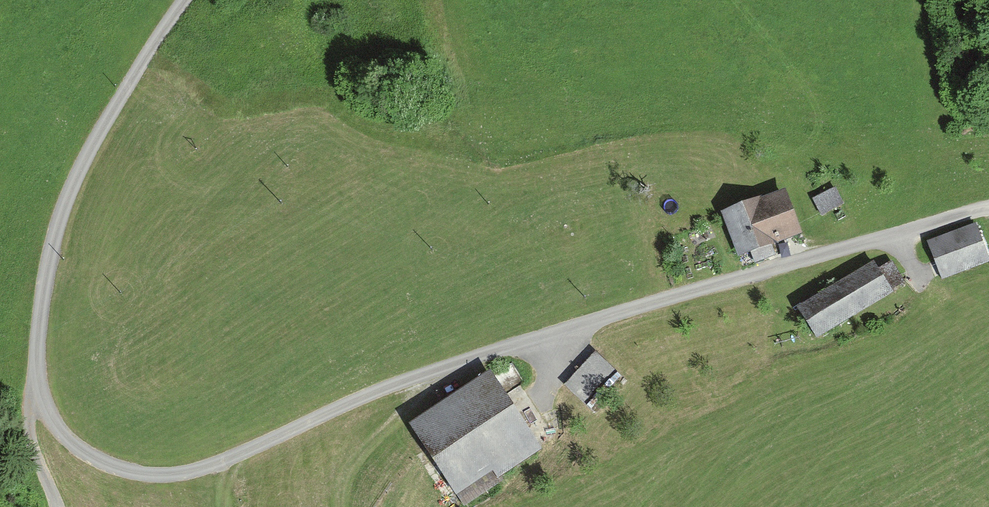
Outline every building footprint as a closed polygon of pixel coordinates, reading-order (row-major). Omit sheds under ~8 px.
[(809,198),(816,212),(838,201),(831,187),(809,198)] [(765,241),(793,230),(779,195),(722,216),(736,252),(746,248),(751,260),(770,253),(765,241)] [(926,246),(937,274),(984,256),(973,228),(926,246)] [(794,309),(812,335),(900,281),(887,261),(874,269),(870,263),(794,309)] [(622,380),(593,353),(562,386),(592,413),(622,380)] [(486,375),(411,425),(425,446),(452,488),(489,463),(495,472),(533,447),(486,375)]
